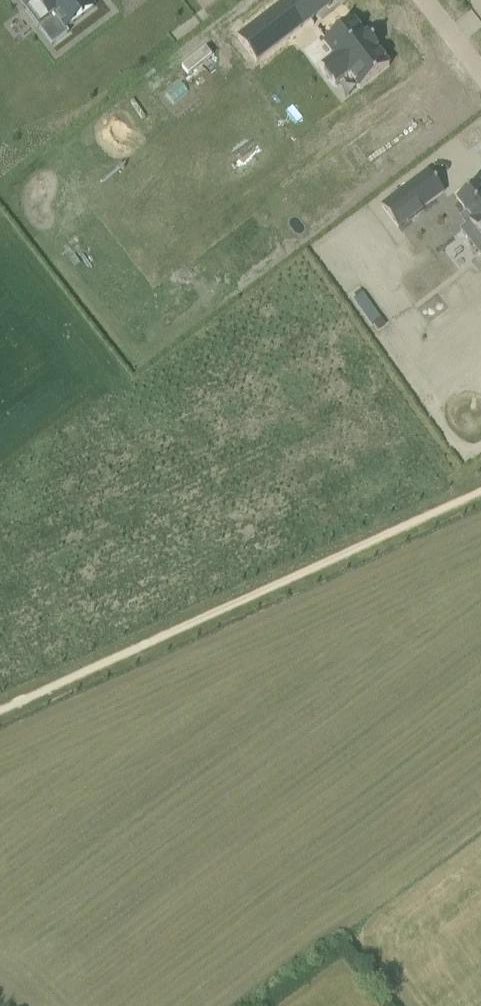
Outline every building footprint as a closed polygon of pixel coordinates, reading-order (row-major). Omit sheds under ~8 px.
[(38,1),(37,0),(36,0),(24,9),(38,28),(51,18),(50,17),(53,15),(65,30),(94,8),(87,0),(39,0),(38,1)] [(237,39),(256,63),(313,19),(299,0),(288,0),(237,39)] [(334,58),(321,68),(334,85),(348,75),(359,90),(389,67),(375,50),(377,48),(367,35),(365,37),(353,20),(323,43),(334,58)] [(427,172),(381,206),(398,227),(399,227),(400,228),(422,211),(421,209),(442,193),(443,193),(444,193),(427,171),(426,172),(427,172)] [(456,199),(465,211),(464,212),(471,222),(460,231),(479,255),(480,254),(480,187),(478,184),(479,183),(478,182),(456,199)] [(379,318),(372,323),(377,330),(385,325),(379,318)]
